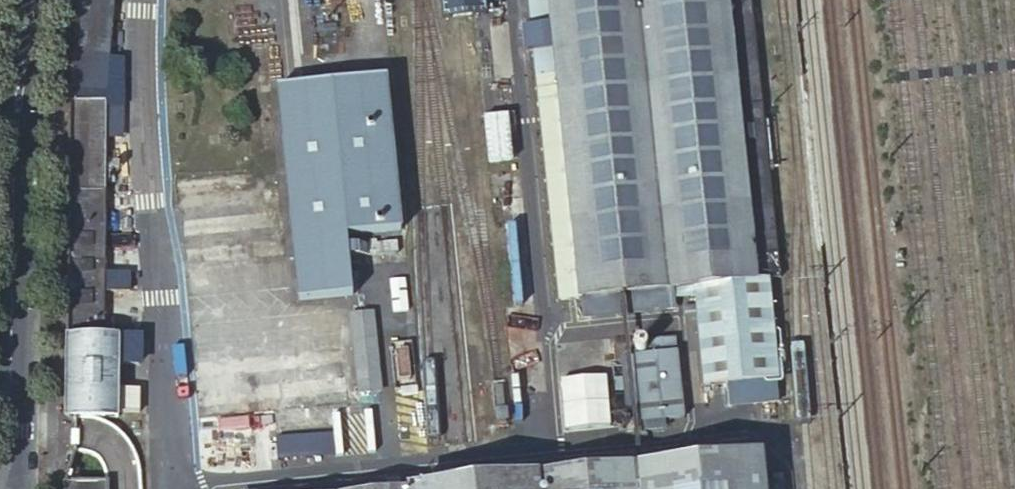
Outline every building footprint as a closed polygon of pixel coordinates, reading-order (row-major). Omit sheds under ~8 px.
[(105,68),(110,0),(75,0),(71,66),(105,68)] [(234,40),(260,39),(259,0),(233,0),(234,40)] [(436,40),(480,36),(476,0),(432,0),(436,40)] [(535,76),(536,76),(557,75),(549,0),(528,0),(535,76)] [(557,75),(732,64),(726,0),(549,0),(557,75)] [(732,64),(756,64),(750,0),(726,0),(732,64)] [(557,75),(536,76),(558,299),(568,298),(663,288),(738,280),(777,276),(768,179),(756,64),(732,64),(557,75)] [(97,72),(71,71),(70,100),(96,102),(97,72)] [(505,119),(481,122),(485,167),(510,164),(505,119)] [(112,126),(65,125),(64,168),(62,432),(124,433),(125,357),(107,355),(112,126)] [(663,288),(568,298),(571,320),(665,311),(663,288)] [(345,319),(354,399),(376,397),(367,317),(345,319)] [(676,418),(669,353),(629,358),(636,423),(676,418)] [(559,375),(563,426),(610,423),(606,371),(559,375)] [(756,458),(474,488),(759,488),(758,482),(756,458)] [(61,474),(61,488),(103,488),(104,483),(92,472),(61,474)] [(758,482),(759,488),(779,488),(778,480),(758,482)]
